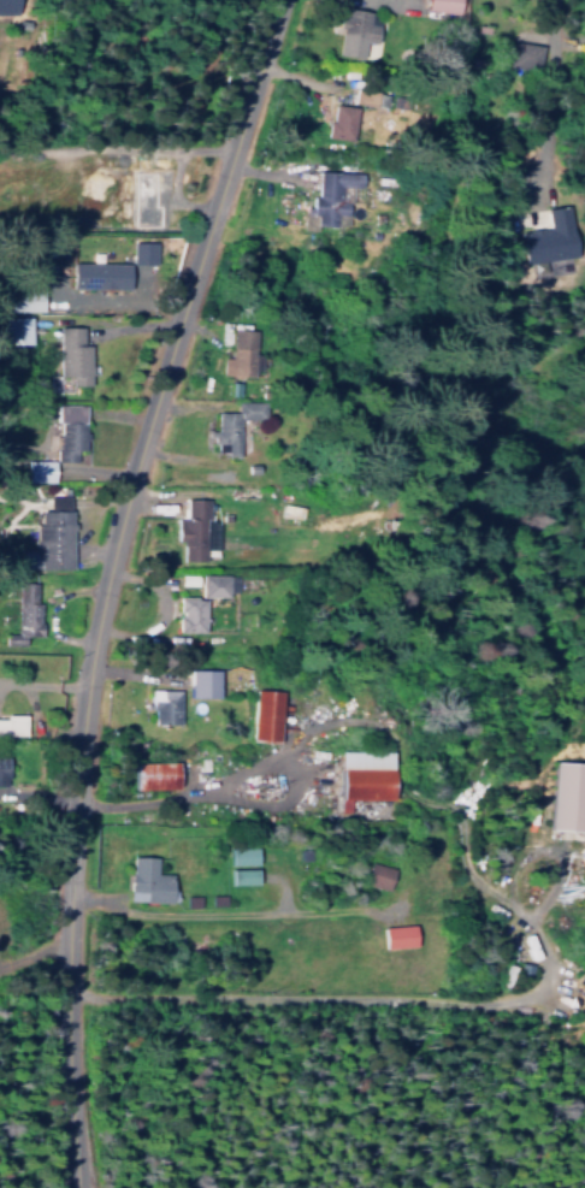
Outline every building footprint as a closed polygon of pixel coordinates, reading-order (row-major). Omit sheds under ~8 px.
[(27,0),(0,0),(0,15),(26,15),(27,0)] [(414,8),(449,16),(452,0),(416,0),(414,8)] [(334,28),(331,54),(356,58),(359,40),(367,41),(371,13),(335,8),(332,28),(334,28)] [(327,136),(352,140),(358,107),(333,103),(327,136)] [(364,173),(316,170),(315,197),(308,196),(307,211),(315,212),(315,224),(348,226),(348,216),(357,217),(358,208),(345,207),(347,187),(363,188),(364,173)] [(526,265),(582,254),(572,204),(546,209),(550,226),(520,232),(526,265)] [(155,241),(131,241),(130,267),(154,268),(155,241)] [(130,288),(131,263),(74,262),(74,287),(130,288)] [(33,343),(33,315),(10,316),(11,344),(33,343)] [(82,326),(58,326),(59,375),(70,375),(71,385),(90,384),(89,344),(82,344),(82,326)] [(220,374),(259,376),(261,330),(231,329),(230,354),(221,354),(220,374)] [(264,401),(236,401),(236,412),(216,412),(216,429),(208,429),(208,440),(218,440),(218,452),(239,453),(239,418),(264,418),(264,401)] [(84,404),(57,404),(57,461),(77,461),(77,450),(84,450),(84,404)] [(55,482),(55,460),(27,460),(26,482),(55,482)] [(41,568),(71,567),(71,496),(49,496),(49,510),(37,510),(37,552),(41,552),(41,568)] [(183,560),(205,560),(205,549),(213,549),(214,520),(207,520),(208,499),(184,498),(183,519),(177,519),(177,542),(183,542),(183,560)] [(206,632),(207,595),(236,595),(236,575),(199,574),(198,596),(179,595),(178,632),(206,632)] [(17,633),(4,633),(4,644),(25,644),(25,635),(39,635),(40,581),(18,581),(17,633)] [(191,669),(192,697),(220,697),(220,669),(191,669)] [(180,690),(152,689),(152,724),(179,724),(180,690)] [(282,690),(255,689),(253,739),(280,740),(282,690)] [(26,735),(26,714),(4,714),(4,717),(0,717),(0,735),(26,735)] [(395,799),(396,768),(365,768),(366,751),(343,750),(342,798),(395,799)] [(137,762),(138,789),(181,789),(180,761),(137,762)] [(573,830),(576,762),(541,761),(538,828),(573,830)] [(231,864),(259,865),(259,848),(231,847),(231,864)] [(157,874),(158,856),(132,855),(130,901),(174,903),(175,875),(157,874)] [(364,882),(389,890),(396,870),(371,862),(364,882)] [(259,869),(232,869),(232,884),(260,884),(259,869)] [(381,948),(418,947),(417,925),(380,926),(381,948)]
